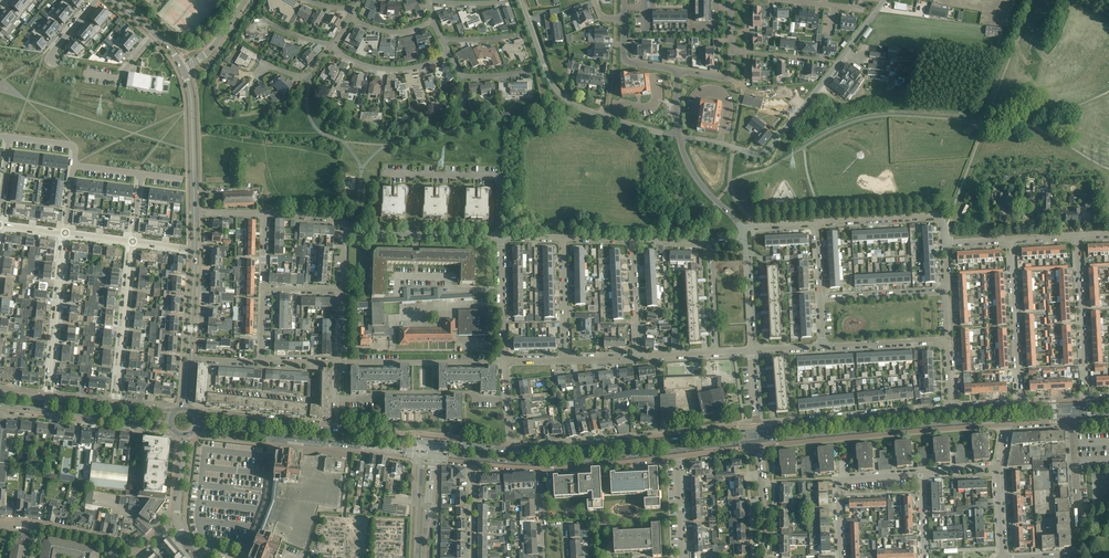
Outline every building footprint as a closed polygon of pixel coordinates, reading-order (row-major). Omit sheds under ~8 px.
[(10,5),(17,11),(15,13),(20,18),(22,15),(26,10),(15,0),(14,0),(10,5)] [(26,10),(30,5),(31,5),(33,3),(33,2),(31,0),(26,0),(25,0),(15,0),(26,10)] [(60,5),(57,9),(68,18),(73,13),(66,8),(68,5),(63,0),(60,3),(61,4),(60,5)] [(63,0),(68,5),(70,2),(77,8),(82,3),(78,0),(63,0)] [(288,24),(293,16),(299,5),(292,1),(292,0),(272,0),(272,1),(267,2),(269,9),(279,6),(281,12),(288,16),(284,22),(288,24)] [(364,7),(371,9),(367,17),(368,17),(367,19),(370,21),(371,18),(373,19),(378,4),(372,1),(372,0),(367,0),(364,7)] [(414,9),(417,16),(424,14),(423,11),(420,0),(414,0),(414,1),(412,1),(412,0),(409,0),(406,1),(406,4),(403,5),(405,10),(406,12),(410,10),(414,9)] [(696,1),(698,1),(698,5),(696,5),(696,9),(698,9),(698,16),(696,16),(696,21),(711,21),(711,0),(696,0),(696,1)] [(398,13),(399,3),(394,2),(394,4),(390,3),(380,3),(380,13),(387,13),(387,16),(393,16),(398,16),(398,13)] [(931,8),(929,15),(946,18),(947,19),(949,6),(941,5),(937,4),(937,3),(936,3),(936,4),(932,3),(931,8)] [(590,15),(591,15),(588,8),(583,10),(581,5),(574,8),(576,13),(574,14),(576,21),(590,15)] [(306,9),(302,7),(300,11),(299,11),(299,12),(297,16),(304,20),(304,22),(306,23),(312,13),(310,12),(311,10),(306,7),(306,8),(306,9)] [(98,8),(94,13),(105,23),(109,18),(110,19),(113,15),(111,14),(107,9),(104,13),(98,8)] [(512,24),(511,21),(514,19),(510,8),(504,11),(505,14),(503,15),(507,25),(507,26),(512,24)] [(52,13),(49,16),(55,21),(57,18),(64,24),(68,19),(68,18),(57,9),(52,14),(52,13)] [(493,9),(481,14),(484,24),(492,21),(494,27),(504,23),(498,10),(494,11),(493,9)] [(753,9),(753,18),(764,18),(764,9),(761,9),(753,9)] [(1,15),(13,25),(17,20),(18,21),(20,18),(15,13),(12,16),(6,10),(1,15)] [(789,18),(789,10),(777,10),(777,18),(789,18)] [(796,17),(795,27),(800,27),(806,28),(806,24),(808,11),(801,10),(800,13),(797,12),(796,17)] [(324,15),(318,11),(315,15),(314,14),(311,18),(313,20),(311,24),(314,26),(316,24),(318,26),(319,23),(318,22),(319,20),(320,21),(324,15)] [(451,14),(451,11),(444,14),(443,12),(438,13),(440,18),(439,18),(440,19),(441,22),(446,20),(446,22),(450,21),(451,23),(459,21),(455,12),(451,14)] [(477,14),(477,13),(471,16),(470,14),(467,15),(466,11),(463,12),(463,11),(458,13),(462,23),(466,22),(467,23),(468,22),(470,26),(474,25),(475,27),(478,27),(480,31),(480,34),(486,34),(478,13),(477,14)] [(808,11),(806,24),(812,24),(812,29),(817,29),(818,19),(818,16),(818,15),(815,14),(815,11),(808,11)] [(94,14),(89,19),(96,24),(94,27),(99,32),(102,29),(100,27),(105,23),(94,13),(94,14)] [(375,14),(372,21),(379,24),(381,24),(381,21),(378,17),(379,14),(375,14)] [(0,17),(0,23),(3,26),(1,29),(3,30),(7,34),(9,31),(9,30),(13,25),(1,15),(0,17)] [(337,19),(330,15),(325,22),(330,25),(331,24),(338,29),(344,19),(340,17),(338,21),(337,20),(337,19)] [(580,30),(581,30),(587,27),(585,24),(593,21),(590,15),(576,21),(580,29),(580,30)] [(48,19),(43,24),(55,34),(59,29),(53,23),(55,21),(49,16),(47,19),(48,19)] [(293,16),(288,24),(292,26),(297,18),(293,16)] [(856,28),(857,17),(842,16),(841,26),(856,28)] [(35,17),(28,25),(31,27),(38,19),(35,17)] [(753,18),(753,27),(762,27),(762,26),(764,26),(764,18),(753,18)] [(551,19),(550,20),(546,20),(545,20),(546,28),(546,30),(548,29),(551,29),(553,43),(554,43),(553,43),(554,42),(563,41),(561,24),(554,25),(552,25),(551,19)] [(257,29),(256,23),(250,24),(245,30),(246,35),(256,34),(257,38),(258,38),(259,41),(266,40),(265,35),(268,35),(267,30),(265,31),(261,28),(259,30),(257,29)] [(34,30),(42,36),(44,34),(50,39),(55,34),(43,24),(39,29),(36,31),(34,30)] [(85,24),(81,29),(92,39),(96,34),(97,35),(99,32),(94,27),(92,30),(85,24)] [(465,34),(461,24),(456,26),(459,34),(465,34)] [(320,28),(317,26),(315,29),(313,28),(310,33),(316,35),(320,28)] [(986,27),(985,35),(1003,37),(1004,29),(986,27)] [(125,32),(121,37),(133,47),(136,43),(137,41),(132,37),(135,33),(128,28),(125,31),(125,32)] [(604,42),(604,37),(608,37),(608,31),(609,31),(609,28),(608,28),(603,28),(603,29),(592,29),(592,38),(588,38),(588,42),(604,42)] [(873,30),(869,28),(862,36),(866,39),(873,30)] [(81,29),(76,34),(83,40),(81,43),(86,47),(89,44),(88,44),(89,43),(92,39),(81,29)] [(352,36),(349,34),(346,38),(350,40),(349,43),(357,47),(364,32),(360,30),(359,31),(355,29),(352,36)] [(32,42),(28,47),(32,47),(36,48),(37,46),(41,50),(46,45),(39,39),(41,37),(42,36),(34,30),(32,33),(34,35),(30,40),(32,42)] [(431,38),(430,34),(415,38),(415,37),(418,47),(418,46),(424,44),(424,45),(425,45),(425,44),(429,43),(429,44),(428,39),(431,38)] [(275,35),(271,44),(283,48),(282,50),(285,51),(283,56),(284,56),(284,57),(284,59),(285,59),(286,60),(287,60),(288,60),(289,60),(290,59),(291,59),(293,54),(296,55),(297,52),(298,53),(299,50),(296,49),(296,48),(292,47),(291,48),(289,47),(290,45),(289,44),(283,45),(281,45),(282,42),(284,38),(275,35)] [(365,39),(362,39),(357,51),(355,54),(365,58),(367,53),(364,52),(364,50),(365,46),(368,45),(370,46),(372,48),(372,49),(373,49),(372,56),(376,57),(377,52),(378,48),(377,48),(378,42),(375,41),(376,37),(371,36),(371,38),(369,38),(370,36),(366,35),(365,39)] [(116,41),(114,44),(119,49),(121,46),(122,46),(128,52),(133,47),(121,37),(123,39),(119,43),(116,41)] [(386,38),(382,37),(378,52),(389,53),(389,58),(395,58),(395,40),(390,40),(390,44),(386,43),(386,44),(384,44),(386,38)] [(753,37),(753,45),(762,45),(762,44),(765,44),(764,37),(753,37)] [(107,38),(104,41),(111,47),(112,47),(108,53),(110,54),(106,59),(108,59),(114,60),(115,59),(119,62),(122,59),(124,57),(117,51),(118,51),(119,49),(114,44),(107,38)] [(405,62),(407,62),(419,60),(414,41),(409,42),(408,38),(398,40),(398,42),(398,44),(398,48),(405,46),(408,57),(404,58),(405,62)] [(524,43),(522,39),(514,41),(514,46),(512,46),(512,45),(506,45),(502,49),(503,51),(506,52),(509,56),(511,55),(515,55),(518,56),(521,61),(524,61),(524,57),(526,56),(526,52),(522,53),(521,50),(523,48),(521,45),(524,43)] [(794,49),(795,40),(781,39),(780,48),(794,49)] [(824,46),(823,54),(826,55),(826,56),(829,56),(829,55),(834,56),(834,53),(836,53),(837,47),(837,43),(831,42),(831,41),(825,40),(824,46)] [(71,41),(66,46),(70,50),(66,55),(74,56),(75,54),(77,56),(82,51),(82,52),(85,49),(80,44),(77,47),(71,41)] [(653,45),(651,45),(651,41),(642,41),(642,47),(638,47),(638,53),(637,53),(637,56),(639,56),(643,56),(644,54),(653,54),(653,45)] [(816,53),(817,45),(803,43),(802,52),(816,53)] [(603,58),(608,58),(608,51),(604,51),(604,45),(596,45),(595,49),(593,49),(593,58),(600,58),(603,58)] [(492,61),(493,63),(494,62),(496,66),(501,64),(495,47),(488,50),(481,49),(480,46),(473,50),(479,60),(484,57),(487,58),(486,59),(492,61)] [(238,58),(234,63),(239,66),(239,65),(241,66),(242,65),(246,68),(250,60),(249,60),(250,58),(254,61),(257,56),(254,54),(242,47),(240,51),(243,53),(239,59),(238,58)] [(312,51),(309,47),(306,50),(307,51),(300,58),(303,61),(302,62),(306,66),(316,56),(313,53),(312,54),(310,53),(312,51)] [(480,65),(470,47),(467,48),(468,49),(456,55),(459,60),(465,57),(466,60),(469,58),(474,68),(480,65)] [(889,47),(888,54),(891,55),(891,58),(891,59),(897,60),(898,48),(892,47),(889,47)] [(706,49),(704,49),(704,58),(714,58),(714,49),(706,49)] [(668,52),(668,61),(677,61),(677,50),(669,50),(669,52),(668,52)] [(685,50),(677,50),(677,61),(686,61),(686,52),(685,52),(685,50)] [(869,57),(886,59),(886,54),(881,54),(881,51),(879,51),(878,53),(870,53),(869,57)] [(704,58),(700,58),(700,66),(704,66),(706,66),(706,67),(715,67),(714,58),(704,58)] [(752,62),(752,72),(763,72),(763,63),(761,63),(761,62),(752,62)] [(868,69),(884,71),(885,66),(882,66),(882,62),(874,62),(874,65),(869,64),(868,69)] [(349,91),(350,82),(346,82),(346,84),(340,81),(348,65),(345,63),(342,69),(341,71),(335,83),(337,85),(336,88),(333,87),(327,97),(331,99),(335,91),(337,90),(340,92),(341,100),(347,100),(348,94),(345,94),(345,90),(349,91)] [(573,64),(572,70),(578,70),(578,71),(578,75),(577,75),(578,75),(577,83),(576,83),(581,84),(581,83),(589,84),(590,76),(590,73),(591,68),(585,67),(585,68),(584,71),(579,70),(579,64),(577,63),(573,63),(573,64)] [(846,63),(840,71),(844,74),(842,77),(848,81),(849,78),(855,82),(861,74),(846,63)] [(446,65),(443,64),(443,65),(441,68),(441,69),(439,69),(439,68),(436,68),(435,71),(436,72),(435,74),(436,78),(440,77),(445,78),(450,82),(453,79),(452,77),(446,65)] [(331,66),(328,69),(326,67),(321,74),(320,77),(324,80),(328,76),(331,77),(331,80),(334,82),(339,72),(338,69),(337,70),(336,68),(336,66),(334,65),(333,67),(331,66)] [(785,70),(785,65),(778,65),(778,69),(776,69),(776,77),(787,77),(787,70),(785,70)] [(817,68),(817,66),(808,65),(808,71),(807,71),(806,76),(816,77),(816,75),(823,76),(823,69),(817,68)] [(235,72),(224,68),(221,76),(226,78),(227,77),(229,78),(227,84),(235,86),(237,79),(233,77),(235,72)] [(590,76),(589,84),(597,86),(602,87),(602,86),(601,86),(603,74),(598,74),(597,77),(594,77),(595,72),(595,69),(591,68),(590,73),(590,76)] [(752,72),(752,81),(761,81),(761,80),(763,80),(763,77),(770,77),(770,78),(773,78),(773,71),(770,71),(763,72),(752,72)] [(868,75),(876,76),(875,79),(880,80),(881,76),(884,77),(885,73),(868,71),(868,75)] [(164,79),(128,73),(126,88),(168,94),(169,85),(163,84),(164,79)] [(436,84),(433,73),(425,76),(426,78),(423,79),(426,89),(429,89),(433,91),(435,87),(434,85),(436,84)] [(350,82),(348,93),(356,95),(358,86),(360,87),(363,74),(359,74),(358,75),(355,74),(354,78),(352,77),(351,83),(350,82)] [(406,84),(406,88),(410,87),(415,89),(418,100),(425,100),(424,95),(425,95),(424,90),(421,91),(420,89),(423,88),(421,83),(421,84),(419,78),(414,80),(412,79),(411,74),(404,75),(406,84)] [(624,76),(620,76),(622,90),(621,90),(622,90),(623,97),(651,94),(649,74),(647,74),(628,76),(628,77),(624,77),(624,76)] [(278,75),(271,82),(274,86),(276,84),(279,87),(278,89),(285,95),(293,86),(289,83),(288,83),(281,77),(281,78),(278,75)] [(395,90),(394,79),(394,77),(392,77),(389,75),(389,76),(388,76),(388,77),(387,78),(387,80),(386,80),(386,81),(387,81),(387,82),(386,83),(386,84),(387,85),(387,86),(386,87),(384,87),(383,100),(387,100),(388,98),(390,97),(391,100),(395,100),(395,90)] [(408,99),(406,88),(406,84),(404,75),(406,84),(400,85),(400,82),(398,82),(398,79),(394,79),(395,90),(396,89),(397,93),(399,92),(399,97),(402,96),(402,100),(408,99)] [(372,84),(367,83),(366,90),(369,91),(368,95),(376,96),(375,98),(379,99),(379,95),(380,90),(376,89),(377,87),(375,87),(376,85),(378,85),(380,77),(376,76),(375,81),(372,80),(372,84)] [(850,88),(849,88),(835,78),(829,87),(844,97),(847,92),(850,88)] [(532,92),(532,79),(523,79),(523,83),(522,83),(522,82),(499,83),(499,91),(501,91),(501,99),(511,99),(511,96),(521,95),(521,96),(523,96),(523,95),(528,95),(528,92),(532,92)] [(248,85),(245,81),(232,93),(236,96),(237,95),(239,95),(239,98),(246,98),(246,87),(248,85)] [(491,86),(490,83),(487,83),(488,85),(486,85),(486,84),(480,85),(480,83),(469,85),(470,93),(481,92),(482,95),(490,94),(490,95),(491,95),(491,97),(497,96),(495,85),(491,86)] [(854,83),(848,92),(850,93),(853,95),(857,90),(859,87),(854,83)] [(270,96),(265,86),(259,90),(258,88),(255,89),(256,91),(254,92),(257,98),(259,97),(260,98),(263,96),(263,97),(264,97),(265,98),(270,96)] [(745,96),(743,104),(761,109),(763,101),(745,96)] [(768,113),(777,115),(780,112),(783,109),(785,111),(786,109),(787,110),(788,108),(790,106),(782,99),(780,102),(779,102),(776,99),(774,102),(772,101),(769,104),(770,105),(773,107),(772,108),(768,113)] [(722,106),(715,105),(714,106),(702,103),(700,111),(701,111),(697,132),(705,133),(718,135),(719,127),(722,106)] [(382,113),(361,113),(359,123),(367,125),(378,127),(381,127),(381,122),(382,113)] [(755,117),(749,124),(753,128),(756,130),(761,134),(760,135),(755,141),(762,147),(772,135),(763,129),(765,126),(755,117)] [(41,157),(39,156),(39,155),(33,155),(33,154),(31,165),(40,167),(41,157)] [(44,156),(44,157),(41,157),(40,167),(49,168),(50,156),(49,157),(44,156)] [(84,181),(81,180),(80,181),(77,181),(76,191),(83,192),(84,181)] [(90,182),(91,182),(91,181),(87,181),(87,182),(84,181),(83,192),(89,193),(90,182)] [(96,183),(97,183),(97,182),(93,182),(93,183),(91,182),(90,182),(89,193),(95,194),(96,183)] [(101,195),(104,195),(105,185),(103,185),(103,184),(97,183),(96,183),(95,194),(101,195)] [(108,186),(105,185),(104,195),(113,196),(114,185),(108,184),(108,186)] [(402,185),(401,185),(400,185),(399,185),(398,186),(393,187),(393,191),(391,191),(391,190),(385,189),(385,194),(382,194),(382,207),(381,207),(381,217),(405,218),(405,207),(404,207),(404,196),(405,196),(405,197),(406,196),(407,196),(407,195),(408,194),(408,193),(408,192),(408,191),(408,190),(408,189),(408,188),(407,188),(407,187),(406,187),(406,186),(405,186),(404,186),(403,185),(402,185)] [(444,186),(443,186),(440,187),(435,188),(434,192),(432,192),(432,191),(427,190),(427,195),(424,195),(424,208),(423,208),(422,218),(446,219),(447,208),(445,208),(445,197),(447,197),(446,198),(447,198),(448,197),(449,196),(449,195),(450,195),(450,194),(450,193),(450,192),(450,191),(450,190),(449,189),(449,188),(448,188),(447,187),(446,187),(445,186),(444,186)] [(486,187),(485,187),(484,187),(476,189),(476,193),(474,193),(474,192),(468,191),(468,196),(466,196),(465,209),(464,209),(464,219),(488,220),(488,209),(487,209),(487,198),(488,198),(488,199),(491,196),(491,195),(491,194),(492,194),(492,193),(492,192),(492,191),(491,191),(491,190),(491,189),(490,189),(489,188),(488,188),(487,187),(486,187)] [(258,205),(257,192),(223,193),(223,206),(258,205)] [(1014,193),(1004,193),(998,193),(998,204),(1003,204),(1003,207),(1007,207),(1007,211),(1013,212),(1014,193)] [(1053,195),(1042,195),(1042,199),(1040,199),(1040,203),(1042,203),(1042,210),(1050,210),(1050,199),(1052,199),(1052,206),(1056,206),(1056,199),(1053,199),(1053,195)] [(1094,202),(1093,198),(1087,198),(1087,202),(1085,202),(1085,209),(1095,208),(1095,202),(1094,202)] [(21,205),(16,204),(15,210),(10,209),(10,208),(6,207),(6,210),(9,210),(9,216),(19,217),(21,205)] [(26,205),(21,205),(19,217),(27,218),(30,218),(31,213),(34,214),(34,211),(31,210),(31,212),(26,211),(26,205)] [(43,213),(38,212),(38,211),(34,211),(34,214),(37,214),(37,219),(47,221),(49,208),(44,207),(43,213)] [(59,215),(54,214),(54,209),(49,208),(47,221),(55,222),(55,221),(58,222),(59,217),(62,217),(63,213),(59,212),(59,215)] [(1080,215),(1080,208),(1073,208),(1073,214),(1068,214),(1068,211),(1060,212),(1060,217),(1066,217),(1066,221),(1078,220),(1078,215),(1080,215)] [(86,226),(88,213),(82,212),(81,218),(76,217),(77,214),(73,214),(73,218),(76,219),(75,224),(86,226)] [(86,226),(93,227),(93,226),(97,227),(97,222),(101,222),(101,219),(97,219),(97,220),(92,219),(93,214),(88,213),(86,226)] [(115,216),(110,216),(109,221),(104,221),(104,220),(101,219),(101,222),(104,222),(103,228),(114,229),(115,216)] [(114,229),(121,230),(125,230),(125,225),(129,225),(129,223),(125,222),(125,223),(120,223),(121,217),(115,216),(114,229)] [(226,224),(228,224),(228,219),(222,219),(222,221),(213,221),(213,228),(222,228),(222,229),(226,229),(226,224)] [(152,234),(154,221),(148,221),(148,226),(143,226),(143,223),(139,222),(139,227),(142,227),(142,233),(152,234)] [(152,234),(159,235),(163,235),(163,230),(167,230),(167,228),(164,227),(163,228),(158,228),(159,222),(154,221),(152,234)] [(170,236),(180,238),(182,225),(176,224),(176,230),(171,229),(171,226),(167,226),(167,228),(167,230),(170,231),(170,236)] [(320,227),(314,226),(312,238),(313,238),(313,234),(320,235),(320,227)] [(227,235),(212,234),(211,242),(216,242),(216,243),(230,244),(230,240),(226,240),(227,235)] [(17,249),(22,250),(23,246),(26,246),(26,240),(21,239),(21,238),(18,237),(18,236),(13,235),(13,237),(12,244),(17,245),(17,249)] [(12,244),(13,237),(6,236),(5,239),(5,240),(5,244),(8,244),(8,250),(8,254),(4,253),(3,257),(11,258),(12,244)] [(23,259),(28,260),(34,260),(35,254),(37,241),(34,241),(35,239),(27,239),(26,246),(30,247),(29,253),(31,253),(30,260),(23,259)] [(35,254),(39,255),(39,248),(47,249),(48,241),(40,240),(40,241),(37,241),(35,254)] [(56,242),(48,241),(47,249),(51,249),(50,254),(54,255),(56,242)] [(78,265),(79,257),(80,244),(79,244),(79,245),(72,244),(72,248),(72,249),(72,252),(74,252),(74,257),(74,261),(71,260),(70,264),(72,264),(78,265)] [(89,261),(91,248),(88,247),(88,246),(85,246),(85,245),(80,244),(79,257),(86,259),(86,261),(89,261)] [(302,247),(301,252),(303,253),(305,247),(306,248),(311,248),(312,247),(312,244),(310,244),(308,245),(304,244),(303,247),(302,247)] [(523,255),(529,255),(532,255),(532,244),(528,244),(528,251),(529,251),(523,252),(523,248),(512,248),(512,252),(513,252),(513,255),(523,255)] [(1097,253),(1095,253),(1095,245),(1088,245),(1088,253),(1093,253),(1094,256),(1097,256),(1097,253)] [(1097,253),(1101,253),(1101,256),(1104,256),(1104,252),(1102,252),(1102,245),(1095,245),(1095,253),(1097,253)] [(103,256),(104,249),(101,249),(101,248),(94,247),(93,248),(91,248),(89,261),(92,261),(93,255),(103,256)] [(1058,247),(1050,248),(1051,255),(1052,255),(1056,255),(1056,258),(1060,258),(1060,255),(1058,255),(1058,247)] [(1065,254),(1065,247),(1058,247),(1058,255),(1060,255),(1060,258),(1067,258),(1067,254),(1065,254)] [(1035,256),(1035,259),(1038,259),(1038,256),(1036,256),(1036,248),(1029,249),(1029,257),(1030,256),(1035,256)] [(1044,256),(1043,248),(1036,248),(1036,256),(1038,256),(1042,256),(1042,259),(1045,259),(1045,256),(1044,256)] [(1045,256),(1045,259),(1045,260),(1049,259),(1052,258),(1052,255),(1051,255),(1050,248),(1043,248),(1044,256),(1045,256)] [(103,256),(102,267),(106,268),(107,261),(106,261),(106,260),(114,261),(115,250),(107,249),(107,250),(104,249),(103,256)] [(372,284),(372,294),(373,294),(373,297),(383,297),(385,298),(386,264),(460,265),(460,283),(462,283),(472,284),(472,280),(473,280),(474,271),(471,271),(471,268),(474,268),(474,258),(472,258),(469,254),(469,252),(458,252),(458,254),(456,254),(456,252),(446,251),(446,254),(443,254),(440,254),(440,251),(430,251),(430,253),(424,253),(424,251),(419,251),(419,249),(412,249),(412,251),(407,250),(407,253),(401,253),(401,250),(391,250),(391,252),(388,252),(388,250),(378,250),(378,252),(374,255),(372,255),(372,265),(375,266),(375,268),(372,268),(372,278),(374,278),(374,279),(374,284),(372,284)] [(1029,257),(1029,249),(1021,249),(1022,257),(1028,257),(1028,260),(1031,260),(1030,256),(1029,257)] [(122,251),(115,250),(114,261),(114,257),(122,258),(122,251)] [(995,258),(999,258),(999,262),(1002,261),(1002,258),(1001,258),(1000,250),(993,251),(994,258),(995,258)] [(677,262),(677,252),(675,252),(675,251),(670,251),(670,262),(668,262),(668,265),(671,265),(671,262),(677,262)] [(979,259),(980,259),(984,259),(985,265),(988,265),(988,262),(988,259),(986,259),(986,251),(980,252),(979,252),(979,259)] [(986,259),(988,259),(992,258),(992,262),(995,262),(995,258),(994,258),(993,251),(987,251),(986,251),(986,259)] [(148,262),(149,254),(146,254),(146,252),(142,252),(141,257),(141,258),(141,261),(146,262),(148,262)] [(966,263),(973,263),(973,260),(972,260),(972,252),(964,253),(965,260),(966,260),(966,263)] [(973,263),(981,263),(980,259),(979,259),(979,252),(972,252),(972,260),(973,260),(973,263)] [(163,256),(159,255),(159,256),(157,255),(154,254),(154,253),(149,253),(149,254),(148,262),(148,266),(153,267),(153,264),(156,265),(156,263),(162,263),(162,264),(163,256)] [(966,260),(965,260),(964,253),(957,253),(958,264),(966,263),(966,260)] [(215,266),(214,270),(217,270),(225,270),(225,267),(223,267),(223,263),(222,263),(222,262),(221,262),(221,263),(220,263),(219,263),(219,258),(211,258),(211,266),(215,266)] [(4,262),(3,262),(2,267),(3,267),(14,268),(15,268),(15,260),(4,259),(4,262)] [(40,264),(39,271),(52,272),(52,264),(49,264),(48,264),(44,264),(40,264)] [(79,267),(79,265),(72,264),(71,266),(71,269),(69,269),(69,274),(70,274),(78,275),(81,275),(82,267),(79,267)] [(3,270),(2,270),(1,275),(6,275),(13,276),(14,268),(3,267),(3,270)] [(106,268),(102,267),(95,267),(94,277),(97,277),(102,277),(103,268),(106,268)] [(768,286),(779,285),(778,267),(766,268),(767,268),(768,286)] [(26,280),(27,270),(22,269),(21,275),(20,275),(19,279),(26,280)] [(107,278),(119,279),(119,271),(108,270),(107,278)] [(217,270),(214,270),(214,274),(211,274),(211,281),(219,281),(219,274),(229,274),(229,273),(235,273),(235,270),(225,270),(217,270)] [(51,280),(52,272),(39,271),(39,275),(43,275),(43,279),(51,280)] [(698,272),(686,273),(687,290),(697,290),(696,272),(698,272)] [(149,282),(150,274),(147,274),(145,274),(139,273),(139,276),(138,276),(137,281),(138,281),(149,282)] [(283,273),(282,284),(289,284),(290,275),(290,273),(283,273)] [(85,280),(87,278),(87,276),(81,275),(78,275),(70,274),(70,277),(68,277),(68,282),(73,282),(78,283),(78,279),(85,280)] [(297,274),(296,285),(303,286),(304,275),(297,274)] [(325,277),(317,276),(317,280),(314,280),(313,283),(325,284),(325,277)] [(106,286),(118,287),(119,279),(107,278),(106,286)] [(3,283),(3,287),(12,288),(13,280),(5,280),(5,283),(3,283)] [(149,282),(138,281),(138,289),(142,289),(142,290),(146,290),(146,287),(149,287),(149,282)] [(219,281),(211,281),(210,288),(217,288),(217,292),(224,292),(224,290),(225,281),(219,281)] [(34,291),(46,292),(47,284),(43,284),(44,283),(42,283),(39,283),(39,287),(34,286),(34,291)] [(154,289),(153,293),(161,294),(162,284),(158,283),(158,289),(154,289)] [(161,294),(167,295),(169,295),(170,292),(180,292),(180,285),(172,285),(168,285),(167,292),(167,291),(161,291),(162,284),(161,294)] [(780,303),(779,285),(768,286),(769,304),(780,303)] [(72,286),(71,294),(83,295),(83,288),(72,286)] [(12,288),(3,287),(4,288),(4,290),(3,290),(2,295),(12,296),(12,288)] [(102,297),(103,298),(115,299),(115,296),(116,296),(117,291),(108,290),(108,294),(103,294),(102,297)] [(688,308),(698,308),(697,290),(687,290),(688,308)] [(46,296),(47,296),(48,292),(46,292),(34,291),(35,291),(34,298),(45,300),(46,296)] [(135,301),(148,303),(148,302),(147,302),(148,294),(145,294),(137,293),(137,297),(136,296),(135,301)] [(224,293),(216,293),(216,297),(210,296),(210,304),(216,305),(216,306),(221,307),(222,298),(224,299),(224,293)] [(83,295),(71,294),(71,297),(70,297),(69,302),(74,302),(74,303),(79,303),(79,299),(84,300),(84,296),(83,295)] [(114,307),(114,303),(116,303),(116,299),(115,299),(103,298),(103,304),(106,305),(106,306),(114,307)] [(168,305),(181,306),(181,301),(180,301),(179,301),(180,298),(171,298),(169,298),(168,303),(168,305)] [(9,308),(10,300),(8,300),(2,299),(2,302),(1,302),(0,307),(1,307),(9,308)] [(23,310),(23,309),(24,300),(18,299),(16,299),(15,303),(22,304),(22,305),(21,305),(20,309),(23,310)] [(31,300),(24,300),(23,309),(27,309),(27,304),(31,305),(31,300)] [(140,309),(144,310),(144,306),(148,306),(148,303),(141,302),(136,301),(136,304),(135,304),(135,309),(139,309),(140,310),(140,309)] [(29,310),(44,312),(44,309),(46,309),(47,304),(41,304),(41,303),(40,303),(37,303),(37,307),(30,306),(29,310)] [(158,314),(159,311),(160,304),(156,303),(156,309),(151,309),(151,313),(145,312),(158,314)] [(383,315),(383,303),(382,303),(380,303),(378,303),(376,303),(374,303),(371,303),(371,304),(371,309),(372,337),(374,337),(389,337),(389,334),(388,314),(383,315)] [(781,321),(780,303),(769,304),(770,322),(781,321)] [(69,314),(77,315),(78,307),(70,306),(70,310),(68,310),(68,314),(69,314)] [(12,316),(13,309),(9,308),(1,307),(0,315),(4,315),(8,316),(8,315),(12,316)] [(699,326),(698,308),(688,308),(689,326),(699,326)] [(15,319),(22,319),(23,310),(20,309),(20,315),(17,315),(16,318),(15,318),(15,319)] [(225,309),(222,309),(221,311),(209,310),(208,319),(216,319),(216,314),(222,314),(222,313),(225,313),(225,309)] [(32,311),(29,310),(23,310),(22,319),(29,320),(29,317),(32,318),(32,311)] [(105,318),(113,319),(114,311),(103,310),(102,317),(105,318)] [(489,317),(489,310),(458,310),(458,330),(454,330),(454,320),(443,320),(444,328),(399,328),(399,345),(408,345),(408,342),(454,342),(454,334),(458,334),(458,336),(489,335),(489,319),(488,319),(488,317),(489,317)] [(524,310),(514,310),(514,313),(513,313),(513,317),(518,317),(518,322),(525,322),(525,317),(524,317),(524,310)] [(672,315),(672,310),(658,311),(657,314),(648,312),(647,320),(652,321),(652,322),(656,322),(657,318),(660,318),(661,316),(667,316),(667,315),(672,315)] [(44,312),(36,311),(35,319),(43,319),(44,317),(45,317),(46,312),(44,312)] [(155,317),(154,323),(157,324),(158,318),(158,314),(145,312),(145,316),(155,317)] [(134,321),(142,322),(143,314),(135,313),(134,321)] [(77,315),(69,314),(69,322),(72,322),(72,323),(73,323),(77,323),(78,323),(78,321),(79,315),(77,315)] [(158,314),(158,318),(165,318),(165,325),(169,325),(178,326),(178,318),(170,318),(168,318),(169,315),(165,315),(158,314)] [(113,319),(105,318),(104,326),(112,326),(113,319)] [(1,319),(0,327),(8,328),(14,329),(15,324),(9,323),(9,320),(7,320),(1,319)] [(591,332),(591,320),(581,320),(581,332),(591,332)] [(142,322),(134,321),(134,329),(138,329),(145,330),(146,323),(142,322)] [(214,321),(214,325),(208,325),(207,334),(212,334),(212,332),(217,332),(217,329),(231,330),(232,323),(231,323),(225,322),(214,321)] [(781,339),(781,321),(770,322),(771,339),(770,339),(770,340),(781,339)] [(32,330),(31,330),(31,331),(44,332),(44,331),(42,331),(42,328),(44,329),(45,324),(39,323),(35,323),(35,328),(32,327),(32,330)] [(150,323),(149,333),(156,334),(157,331),(157,324),(154,323),(150,323)] [(671,330),(671,324),(659,325),(659,327),(656,327),(656,326),(652,326),(652,327),(647,327),(646,335),(656,336),(656,329),(660,329),(660,331),(671,330)] [(611,333),(611,328),(611,325),(596,325),(596,331),(600,331),(600,329),(607,329),(607,333),(611,333)] [(66,329),(66,334),(67,335),(72,335),(75,335),(78,336),(79,328),(68,326),(68,329),(66,329)] [(700,343),(699,326),(689,326),(690,344),(701,344),(701,343),(700,343)] [(3,335),(4,335),(7,336),(8,332),(16,333),(16,329),(14,329),(8,328),(0,327),(0,330),(0,335),(3,335)] [(370,337),(372,337),(372,332),(364,332),(364,329),(357,329),(357,335),(361,335),(361,336),(360,336),(360,345),(370,345),(370,337)] [(103,338),(113,339),(113,338),(111,337),(111,335),(113,336),(113,331),(104,330),(103,334),(99,334),(99,338),(103,338)] [(44,332),(31,331),(31,338),(33,339),(41,339),(42,336),(43,336),(44,332)] [(133,333),(132,341),(143,342),(144,342),(145,334),(133,333)] [(156,334),(156,340),(168,341),(168,345),(176,345),(177,338),(169,338),(162,338),(162,335),(156,334)] [(74,345),(74,343),(75,339),(78,339),(78,336),(67,335),(67,342),(70,342),(70,343),(71,343),(70,345),(74,345)] [(112,343),(113,339),(103,338),(102,346),(110,346),(110,343),(112,343)] [(230,340),(222,339),(221,344),(207,343),(206,350),(215,350),(216,346),(230,347),(230,345),(230,340)] [(663,343),(663,339),(654,339),(655,340),(646,339),(645,347),(654,348),(654,345),(657,345),(658,344),(663,343)] [(240,340),(239,351),(252,351),(252,342),(246,342),(246,340),(240,340)] [(143,350),(143,342),(132,341),(131,349),(136,349),(143,350)] [(43,352),(44,344),(41,344),(41,343),(39,343),(39,344),(36,343),(33,343),(32,351),(30,350),(30,351),(43,352)] [(74,347),(75,347),(76,345),(74,345),(70,345),(70,347),(63,346),(62,354),(73,355),(74,347)] [(27,357),(25,357),(25,350),(19,350),(18,359),(24,360),(27,360),(27,357)] [(112,359),(110,359),(111,356),(112,356),(113,351),(107,350),(105,350),(103,350),(103,353),(101,353),(101,354),(98,354),(98,358),(110,359),(112,359)] [(30,351),(30,355),(33,355),(33,359),(35,359),(37,359),(43,360),(43,352),(30,351)] [(141,358),(141,354),(138,354),(130,353),(130,356),(129,356),(128,360),(129,360),(129,361),(137,362),(138,357),(141,358)] [(73,355),(62,354),(61,362),(67,362),(69,362),(70,359),(73,359),(73,355)] [(83,356),(78,356),(77,366),(85,366),(86,356),(83,356)] [(110,366),(110,359),(98,358),(102,358),(102,366),(110,366)] [(772,360),(773,360),(775,377),(785,376),(784,358),(772,359),(772,360)] [(140,365),(140,362),(137,362),(129,361),(128,368),(137,369),(137,365),(140,365)] [(84,374),(85,366),(77,366),(76,365),(75,369),(80,369),(79,373),(84,374)] [(195,403),(206,403),(207,397),(205,397),(207,366),(197,365),(195,403)] [(399,366),(399,369),(399,374),(396,374),(396,371),(358,371),(358,366),(357,365),(351,365),(350,366),(350,393),(351,393),(351,395),(355,395),(355,393),(358,393),(358,395),(362,395),(362,393),(366,393),(366,384),(369,384),(369,383),(377,383),(377,384),(385,384),(385,383),(393,383),(393,384),(396,384),(396,382),(399,382),(399,390),(407,390),(407,373),(406,373),(406,370),(407,370),(407,365),(399,366)] [(487,366),(487,369),(487,371),(449,371),(449,373),(446,373),(446,365),(438,365),(438,370),(439,370),(439,373),(438,373),(438,390),(446,390),(446,382),(449,382),(449,384),(453,384),(453,383),(461,383),(461,384),(468,384),(468,383),(476,383),(476,384),(480,384),(480,393),(483,393),(483,394),(487,394),(487,393),(491,393),(491,394),(495,394),(495,393),(495,366),(494,365),(488,365),(487,366)] [(89,388),(97,389),(98,377),(93,377),(93,380),(91,380),(91,378),(92,367),(85,366),(84,374),(87,374),(87,378),(86,378),(86,382),(89,382),(89,388)] [(655,367),(647,368),(648,376),(648,381),(653,380),(653,377),(656,377),(655,367)] [(1065,389),(1072,388),(1072,374),(1079,374),(1079,367),(1071,367),(1067,368),(1064,368),(1064,371),(1064,376),(1064,380),(1065,389)] [(14,370),(14,369),(3,368),(3,371),(2,379),(10,380),(11,374),(14,375),(15,371),(14,370)] [(23,369),(21,368),(20,371),(19,371),(19,375),(21,375),(20,379),(22,379),(22,381),(25,381),(25,382),(26,383),(30,383),(31,374),(24,373),(24,369),(23,369)] [(36,374),(31,374),(30,383),(34,384),(34,383),(35,382),(38,382),(39,377),(42,378),(43,369),(39,368),(39,373),(37,373),(36,373),(36,374)] [(219,377),(225,378),(225,369),(219,368),(218,372),(216,372),(216,377),(215,383),(218,383),(219,377)] [(648,376),(647,368),(639,369),(640,379),(643,378),(643,376),(648,376)] [(626,370),(627,382),(628,384),(631,383),(630,380),(634,379),(633,369),(626,370)] [(253,370),(253,379),(261,380),(261,371),(253,370)] [(624,382),(627,382),(626,370),(619,371),(620,378),(624,378),(624,382)] [(153,374),(152,374),(146,373),(139,372),(138,377),(148,378),(148,380),(152,381),(153,374)] [(608,391),(605,372),(599,373),(599,376),(599,381),(603,380),(603,384),(602,384),(603,390),(603,392),(608,391)] [(618,393),(617,386),(617,385),(611,386),(611,379),(614,379),(613,375),(613,372),(605,372),(608,394),(618,392),(618,393),(613,394),(618,393)] [(70,374),(63,374),(59,373),(58,379),(61,380),(61,385),(69,386),(70,378),(70,374)] [(308,374),(301,373),(300,382),(308,382),(308,374)] [(965,394),(972,394),(971,385),(971,384),(970,373),(966,374),(964,375),(964,374),(963,374),(964,378),(968,378),(968,383),(964,383),(965,394)] [(319,380),(319,390),(331,391),(331,374),(321,374),(320,374),(319,380)] [(594,386),(594,384),(593,378),(593,377),(592,374),(585,375),(587,386),(587,392),(591,391),(591,386),(593,386),(594,386)] [(581,400),(581,397),(580,387),(587,386),(585,375),(578,375),(579,379),(579,383),(580,387),(576,387),(578,400),(581,400)] [(565,377),(566,389),(567,391),(574,390),(575,401),(578,400),(576,387),(576,380),(573,380),(573,379),(572,379),(572,376),(565,377)] [(785,376),(775,377),(776,395),(787,394),(785,376)] [(70,378),(69,386),(77,387),(78,381),(81,382),(82,377),(77,377),(77,379),(70,378)] [(98,377),(97,389),(105,389),(106,384),(109,385),(110,379),(98,377)] [(566,389),(565,377),(558,378),(555,378),(555,385),(559,384),(559,385),(561,385),(562,390),(566,389)] [(722,390),(721,377),(717,377),(718,388),(702,391),(701,378),(664,379),(664,391),(666,391),(666,395),(660,395),(661,416),(676,415),(676,395),(674,395),(673,391),(697,390),(698,395),(703,416),(728,411),(723,390),(722,390)] [(520,389),(531,388),(530,381),(535,381),(535,378),(523,379),(523,382),(519,382),(520,389)] [(136,392),(137,385),(130,384),(131,380),(124,379),(123,386),(128,386),(128,392),(136,392)] [(1003,380),(999,380),(1000,392),(1007,392),(1007,390),(1009,389),(1009,383),(1003,383),(1003,380)] [(137,385),(136,392),(144,393),(145,388),(148,389),(149,384),(145,384),(146,382),(138,381),(137,385)] [(154,394),(162,395),(163,387),(158,387),(159,382),(155,382),(154,394)] [(162,395),(170,396),(171,390),(173,391),(173,385),(170,385),(170,384),(163,383),(163,387),(162,395)] [(893,401),(893,400),(892,390),(891,387),(884,387),(885,391),(886,402),(893,401)] [(933,389),(933,387),(924,387),(914,388),(916,399),(920,398),(920,395),(935,394),(934,389),(933,389)] [(531,388),(520,389),(521,396),(524,396),(529,395),(532,395),(531,388)] [(608,394),(608,391),(603,392),(603,390),(602,390),(602,388),(597,389),(598,397),(604,396),(608,395),(608,394)] [(912,388),(905,389),(907,399),(914,399),(912,388)] [(594,389),(593,390),(593,395),(588,396),(588,397),(588,398),(596,397),(598,397),(597,389),(594,389)] [(900,400),(907,399),(905,389),(899,390),(900,400)] [(319,390),(319,406),(331,407),(331,391),(319,390)] [(622,392),(618,393),(613,394),(613,400),(631,397),(631,396),(631,390),(622,392)] [(871,393),(872,403),(879,403),(878,392),(878,390),(874,390),(875,392),(871,393)] [(879,403),(886,402),(885,391),(878,392),(878,390),(878,392),(879,403)] [(893,401),(900,400),(899,390),(892,390),(893,401)] [(803,400),(798,401),(799,406),(799,412),(806,411),(805,400),(804,391),(800,392),(801,398),(802,398),(803,400)] [(865,404),(864,393),(857,394),(858,405),(865,404)] [(864,393),(865,404),(872,403),(871,393),(864,393)] [(612,394),(608,395),(604,396),(604,403),(604,401),(613,399),(612,394)] [(778,412),(776,413),(788,412),(787,394),(776,395),(778,412)] [(207,395),(207,397),(206,403),(206,405),(226,408),(227,397),(207,395)] [(461,399),(461,395),(453,395),(453,398),(392,398),(392,395),(384,395),(384,399),(385,399),(385,403),(384,403),(384,420),(393,420),(393,419),(396,419),(396,420),(400,420),(400,410),(403,410),(403,409),(407,409),(407,410),(411,410),(411,409),(415,409),(415,410),(419,410),(419,409),(427,409),(427,410),(431,410),(431,409),(435,409),(435,410),(438,410),(438,409),(442,409),(442,410),(446,410),(446,420),(449,420),(449,419),(453,419),(453,420),(457,420),(457,419),(461,419),(461,420),(461,403),(460,403),(460,399),(461,399)] [(846,395),(839,396),(841,407),(847,406),(846,395)] [(846,395),(847,406),(854,405),(853,395),(846,395)] [(599,411),(599,399),(604,398),(604,397),(604,396),(598,397),(596,397),(596,410),(596,417),(598,417),(601,430),(607,428),(603,412),(604,411),(604,410),(599,411)] [(839,396),(833,397),(834,408),(841,407),(839,396)] [(247,399),(227,397),(226,408),(246,410),(247,399)] [(833,397),(826,398),(827,408),(834,408),(833,397)] [(827,408),(826,398),(819,399),(820,409),(827,408)] [(267,401),(247,399),(246,410),(266,412),(267,401)] [(586,399),(581,400),(578,400),(575,401),(575,409),(575,414),(576,414),(576,417),(580,435),(588,433),(587,428),(584,418),(587,418),(587,415),(586,406),(586,399)] [(813,410),(812,399),(805,400),(806,411),(813,410)] [(819,399),(812,399),(813,410),(820,409),(819,399)] [(287,404),(267,401),(266,412),(286,414),(287,404)] [(641,422),(646,423),(647,412),(647,407),(647,403),(638,403),(638,409),(644,409),(644,414),(641,414),(641,422)] [(307,406),(287,404),(286,414),(306,417),(307,406)] [(319,406),(311,405),(310,412),(309,417),(318,418),(322,418),(331,419),(331,407),(319,406)] [(535,415),(533,412),(533,408),(523,409),(523,416),(527,416),(527,418),(538,417),(538,414),(535,415)] [(620,411),(619,409),(614,411),(617,417),(615,419),(618,425),(626,421),(620,411)] [(596,417),(596,410),(590,411),(593,422),(589,423),(591,432),(598,430),(597,427),(598,426),(596,417)] [(603,412),(607,428),(613,427),(609,411),(603,412)] [(543,427),(550,426),(549,416),(538,417),(527,418),(533,418),(533,421),(524,422),(525,429),(536,428),(536,422),(548,421),(549,422),(546,424),(547,427),(543,427)] [(558,434),(562,434),(561,425),(554,425),(553,416),(550,416),(549,416),(550,426),(550,435),(555,435),(558,435),(558,434)] [(5,487),(8,452),(5,452),(7,435),(7,434),(6,434),(7,429),(6,429),(7,421),(0,420),(0,487),(5,487)] [(564,433),(568,433),(569,437),(577,436),(574,420),(570,421),(570,424),(563,426),(564,435),(565,435),(564,433)] [(7,421),(6,429),(7,429),(6,434),(7,434),(7,435),(15,435),(16,423),(7,422),(7,421)] [(27,441),(33,442),(34,432),(31,431),(31,427),(32,427),(32,426),(32,425),(32,423),(21,422),(20,430),(18,430),(17,435),(21,435),(24,433),(24,431),(28,431),(27,441)] [(50,439),(50,437),(51,430),(47,430),(48,425),(37,424),(36,432),(34,432),(33,442),(34,438),(36,438),(36,434),(47,435),(46,439),(50,439)] [(59,440),(63,441),(65,427),(52,426),(51,430),(51,433),(50,437),(54,437),(53,441),(59,441),(59,440)] [(69,428),(65,427),(63,441),(72,442),(72,446),(78,447),(79,435),(74,435),(75,428),(69,427),(69,428)] [(536,428),(525,429),(525,436),(537,435),(536,429),(536,428)] [(81,440),(81,445),(90,446),(92,430),(82,429),(81,440)] [(106,439),(107,431),(99,430),(97,443),(101,443),(101,438),(106,439)] [(107,431),(106,439),(106,444),(113,444),(114,432),(107,431)] [(1051,432),(1039,433),(1040,444),(1040,457),(1041,461),(1046,460),(1065,459),(1066,459),(1066,455),(1052,456),(1052,453),(1051,443),(1051,432)] [(1051,432),(1051,443),(1065,442),(1064,432),(1051,432)] [(119,441),(119,444),(127,445),(128,445),(129,442),(129,439),(129,434),(120,433),(120,438),(119,441)] [(1037,461),(1041,461),(1040,457),(1040,444),(1039,433),(1028,434),(1029,444),(1029,454),(1029,457),(1032,457),(1032,461),(1037,461)] [(973,451),(974,461),(989,460),(988,450),(989,450),(988,437),(986,438),(985,436),(987,436),(986,434),(972,435),(972,437),(973,437),(974,439),(971,439),(972,451),(973,451)] [(1017,467),(1023,466),(1022,456),(1022,446),(1021,434),(1015,435),(1013,435),(1007,467),(1017,467)] [(1028,434),(1021,434),(1022,446),(1022,456),(1023,466),(1030,466),(1030,461),(1029,457),(1029,454),(1029,444),(1028,434)] [(935,454),(936,464),(950,463),(949,453),(950,453),(949,441),(947,441),(947,439),(948,439),(948,437),(934,439),(934,440),(935,440),(935,442),(933,442),(934,454),(935,454)] [(158,440),(158,439),(143,438),(143,439),(142,439),(142,445),(142,449),(150,450),(149,452),(144,451),(143,454),(149,455),(149,456),(147,456),(147,462),(168,464),(170,440),(169,440),(163,438),(163,439),(162,439),(162,441),(158,440)] [(896,457),(897,467),(912,466),(911,456),(912,456),(911,444),(909,444),(908,442),(910,442),(909,441),(895,442),(895,443),(896,443),(897,445),(894,445),(895,457),(896,457)] [(1066,455),(1065,442),(1051,443),(1052,453),(1052,456),(1066,455)] [(858,461),(859,471),(873,469),(872,459),(873,459),(872,447),(870,447),(870,445),(871,445),(871,444),(857,445),(857,446),(858,446),(858,448),(856,448),(857,461),(858,461)] [(955,456),(956,464),(969,463),(968,455),(972,455),(971,451),(966,452),(965,444),(956,445),(957,452),(951,453),(952,456),(955,456)] [(819,464),(820,474),(835,473),(834,462),(835,462),(834,450),(832,450),(831,448),(833,448),(833,447),(818,448),(818,449),(819,449),(820,451),(817,451),(818,464),(819,464)] [(917,459),(917,467),(930,466),(930,458),(933,458),(933,454),(927,455),(927,447),(918,448),(918,455),(913,456),(913,460),(917,459)] [(93,450),(92,462),(103,463),(103,461),(97,460),(98,450),(93,450)] [(781,467),(782,477),(796,476),(795,466),(796,466),(795,453),(793,453),(793,452),(794,451),(794,450),(780,451),(780,453),(781,453),(781,454),(779,455),(780,467),(781,467)] [(878,462),(879,471),(892,469),(891,461),(895,461),(894,457),(889,458),(888,451),(879,451),(880,458),(874,459),(875,463),(878,462)] [(273,482),(276,482),(300,485),(303,456),(288,455),(288,453),(282,452),(281,454),(275,453),(274,462),(275,462),(274,467),(273,477),(273,482)] [(376,456),(369,455),(368,459),(367,459),(366,468),(364,482),(366,483),(367,475),(369,475),(369,469),(370,469),(370,466),(375,466),(376,456)] [(345,475),(322,472),(323,460),(316,463),(314,457),(311,457),(309,457),(303,456),(300,485),(276,482),(274,503),(262,534),(281,542),(306,551),(318,506),(341,509),(345,475)] [(801,469),(801,477),(814,476),(814,468),(818,467),(817,464),(813,464),(813,456),(801,457),(801,465),(797,465),(798,469),(801,469)] [(377,469),(376,469),(375,475),(376,475),(380,475),(381,466),(385,467),(386,458),(379,457),(377,469)] [(326,459),(323,460),(322,472),(345,475),(346,464),(346,463),(345,462),(344,461),(343,461),(327,459),(326,459)] [(1033,472),(1067,470),(1066,463),(1065,463),(1065,459),(1046,460),(1041,461),(1037,461),(1032,461),(1033,472)] [(715,477),(737,476),(736,467),(742,467),(742,460),(730,461),(731,462),(727,463),(727,472),(715,473),(715,475),(715,477)] [(47,462),(32,461),(31,470),(46,472),(47,462)] [(145,478),(165,480),(166,480),(168,464),(147,462),(145,477),(145,478)] [(701,462),(690,463),(691,470),(695,469),(696,476),(706,475),(712,475),(712,472),(714,472),(714,468),(710,468),(710,470),(703,470),(703,469),(705,469),(705,462),(701,462)] [(129,468),(126,467),(92,463),(90,487),(123,491),(126,491),(129,468)] [(392,490),(393,484),(394,474),(398,475),(399,471),(404,471),(405,466),(399,465),(392,464),(392,469),(391,468),(390,474),(387,474),(385,490),(388,490),(387,493),(392,493),(392,490)] [(466,469),(447,467),(442,466),(442,467),(442,486),(451,486),(452,483),(455,483),(455,478),(466,479),(466,469)] [(659,492),(657,468),(648,468),(649,474),(644,474),(644,476),(616,478),(615,474),(611,474),(611,476),(601,476),(600,470),(591,470),(592,477),(587,477),(587,479),(559,480),(558,477),(554,477),(555,498),(588,497),(588,495),(593,494),(593,502),(587,502),(588,511),(603,510),(603,496),(612,495),(645,494),(645,493),(650,493),(650,500),(645,501),(645,509),(661,509),(660,492),(659,492)] [(1067,470),(1033,472),(1034,491),(1059,489),(1058,485),(1067,485),(1067,470)] [(518,501),(522,501),(526,500),(534,500),(536,500),(536,489),(535,484),(536,484),(535,474),(504,475),(504,486),(503,486),(500,486),(496,486),(496,491),(496,494),(498,494),(505,494),(505,501),(506,501),(507,501),(510,501),(517,501),(518,501)] [(500,481),(500,479),(500,475),(493,475),(487,476),(487,475),(479,476),(479,484),(480,484),(490,484),(500,483),(500,481)] [(716,485),(715,477),(715,475),(712,475),(706,475),(706,483),(711,483),(711,486),(716,485)] [(164,486),(164,485),(165,480),(145,478),(145,477),(144,477),(143,485),(144,485),(143,493),(163,495),(164,495),(165,489),(164,488),(164,486)] [(733,489),(735,489),(743,489),(743,481),(737,481),(737,478),(730,478),(730,482),(730,489),(733,489)] [(965,481),(965,494),(969,494),(969,489),(973,489),(973,485),(972,485),(972,481),(965,481)] [(980,481),(972,481),(972,485),(973,485),(973,489),(976,489),(976,494),(980,494),(980,493),(980,481)] [(780,487),(780,495),(788,495),(788,491),(789,491),(789,487),(792,487),(792,482),(781,483),(781,487),(780,487)] [(71,483),(69,490),(65,508),(70,509),(70,505),(74,505),(77,492),(78,485),(71,483)] [(456,495),(456,499),(466,499),(466,492),(456,492),(456,487),(453,486),(451,486),(442,487),(442,495),(456,495)] [(1,500),(0,508),(0,517),(5,517),(6,514),(12,515),(13,508),(4,508),(5,496),(5,490),(0,489),(0,500),(1,500)] [(738,500),(738,497),(743,497),(743,489),(735,489),(733,489),(733,497),(728,497),(728,500),(738,500)] [(1059,489),(1034,491),(1035,515),(1057,514),(1069,513),(1068,501),(1067,500),(1068,500),(1068,489),(1059,489)] [(163,495),(143,493),(142,493),(138,492),(137,497),(160,501),(161,500),(162,498),(163,495)] [(31,500),(30,517),(37,518),(38,518),(39,508),(39,507),(36,507),(37,496),(36,496),(36,493),(32,493),(32,496),(31,500)] [(792,499),(792,495),(788,495),(780,495),(780,504),(781,504),(781,508),(789,508),(789,499),(792,499)] [(391,498),(384,497),(383,504),(381,514),(383,515),(393,515),(393,514),(405,516),(407,506),(398,505),(398,506),(390,505),(391,498)] [(932,505),(944,505),(940,505),(940,497),(932,498),(932,505)] [(149,501),(130,498),(128,510),(141,512),(139,515),(149,523),(152,520),(153,520),(154,520),(155,520),(155,519),(156,519),(156,518),(156,517),(155,516),(165,503),(150,500),(149,501)] [(442,500),(442,508),(445,508),(445,502),(450,502),(450,499),(445,500),(442,500)] [(466,506),(466,499),(456,499),(456,505),(448,504),(447,508),(459,508),(459,506),(466,506)] [(987,499),(981,499),(981,505),(979,505),(979,508),(988,508),(988,502),(987,499)] [(525,511),(535,511),(535,505),(534,500),(526,500),(522,501),(518,501),(517,501),(517,506),(521,506),(522,512),(525,511)] [(738,500),(728,500),(728,504),(736,504),(736,511),(744,511),(744,503),(738,503),(738,500)] [(957,509),(963,509),(968,509),(968,506),(966,506),(966,503),(965,503),(965,506),(961,506),(961,500),(957,501),(957,508),(962,508),(962,509),(957,509)] [(59,506),(56,506),(49,504),(47,516),(46,521),(54,523),(55,516),(60,517),(67,519),(70,509),(65,508),(63,507),(62,510),(59,509),(59,506)] [(785,520),(788,520),(790,520),(790,512),(794,512),(794,508),(789,508),(781,508),(781,512),(780,512),(780,520),(785,520)] [(520,521),(523,521),(529,521),(528,518),(535,517),(535,511),(525,511),(522,512),(520,512),(520,518),(520,521)] [(729,520),(729,523),(739,522),(739,519),(744,519),(744,511),(736,511),(737,518),(730,519),(730,520),(729,520)] [(1069,513),(1057,514),(1058,514),(1059,531),(1070,530),(1069,513)] [(87,515),(80,514),(78,523),(85,524),(91,526),(93,516),(87,515)] [(110,522),(111,515),(106,514),(104,524),(101,523),(100,526),(99,526),(98,526),(97,531),(99,532),(106,533),(106,529),(108,530),(110,522)] [(116,521),(114,521),(115,515),(111,514),(111,515),(110,522),(111,522),(108,534),(116,535),(118,527),(115,526),(116,521)] [(137,520),(124,517),(123,522),(122,524),(131,525),(134,523),(145,534),(151,529),(147,524),(148,523),(140,517),(137,520)] [(790,520),(788,520),(785,520),(780,520),(780,529),(781,529),(781,533),(793,533),(793,527),(789,527),(789,524),(789,520),(790,520)] [(570,532),(584,531),(583,531),(583,525),(583,522),(577,522),(577,526),(570,526),(570,532)] [(739,522),(729,523),(729,527),(731,529),(737,529),(737,533),(745,533),(745,525),(739,525),(739,522)] [(662,557),(660,524),(651,525),(652,530),(647,531),(647,532),(618,534),(618,532),(613,532),(615,553),(653,552),(653,557),(662,557)] [(850,525),(851,532),(858,532),(862,532),(861,524),(858,524),(850,525)] [(973,525),(973,532),(984,532),(983,524),(975,525),(973,525)] [(940,532),(940,541),(948,540),(948,532),(943,532),(943,527),(940,527),(940,532)] [(536,539),(536,536),(536,530),(527,530),(522,530),(523,534),(521,534),(521,540),(536,539)] [(1070,530),(1059,531),(1059,536),(1060,548),(1071,547),(1070,530)] [(578,538),(578,541),(587,541),(586,537),(584,537),(584,531),(570,532),(571,538),(578,538)] [(450,536),(450,532),(441,532),(441,543),(448,543),(448,540),(445,540),(445,536),(450,536)] [(462,534),(462,532),(454,532),(454,537),(457,537),(457,541),(466,541),(466,534),(462,534)] [(984,539),(984,532),(973,532),(967,533),(967,534),(964,534),(964,540),(967,539),(967,536),(973,535),(973,536),(976,536),(976,539),(977,539),(977,543),(984,543),(984,539)] [(17,533),(15,545),(12,545),(10,557),(28,557),(33,536),(17,533)] [(259,533),(257,537),(256,537),(252,547),(253,547),(251,552),(251,551),(248,557),(275,557),(276,556),(280,546),(281,542),(262,534),(259,533)] [(745,533),(737,533),(738,537),(730,538),(730,544),(733,544),(740,544),(740,541),(746,541),(745,533)] [(780,545),(789,545),(792,545),(792,541),(789,541),(789,537),(792,537),(792,533),(793,533),(781,533),(781,537),(780,537),(780,545)] [(58,556),(69,557),(98,557),(100,551),(95,550),(96,546),(49,536),(48,541),(43,540),(40,557),(57,557),(58,556)] [(1060,548),(1059,536),(1041,537),(1042,549),(1060,548)] [(161,544),(165,549),(172,543),(168,538),(161,544)] [(523,549),(527,549),(537,549),(536,539),(521,540),(522,545),(523,545),(523,549)] [(587,541),(578,541),(571,541),(571,545),(571,551),(583,550),(583,544),(587,544),(587,543),(590,543),(590,541),(587,541)] [(1015,542),(1016,545),(1014,545),(1014,551),(1020,551),(1020,549),(1023,548),(1023,545),(1030,544),(1031,548),(1035,548),(1035,541),(1023,542),(1015,542)] [(169,554),(176,548),(172,543),(165,549),(169,554)] [(456,548),(456,552),(465,552),(465,545),(456,545),(456,543),(452,543),(452,548),(456,548)] [(741,547),(740,544),(733,544),(734,556),(746,555),(746,547),(741,547)] [(789,545),(780,545),(780,554),(781,554),(781,557),(790,557),(789,546),(792,546),(792,545),(789,545)] [(121,550),(109,547),(108,554),(119,556),(121,550)] [(906,551),(906,557),(915,557),(915,555),(914,555),(913,550),(913,547),(910,547),(906,548),(906,551)] [(180,553),(176,548),(169,554),(173,557),(174,557),(180,553)] [(531,555),(537,555),(537,549),(527,549),(523,549),(523,553),(522,553),(522,555),(519,555),(519,557),(531,557),(531,555)] [(572,557),(587,557),(586,556),(585,556),(585,550),(583,550),(571,551),(572,557)]
